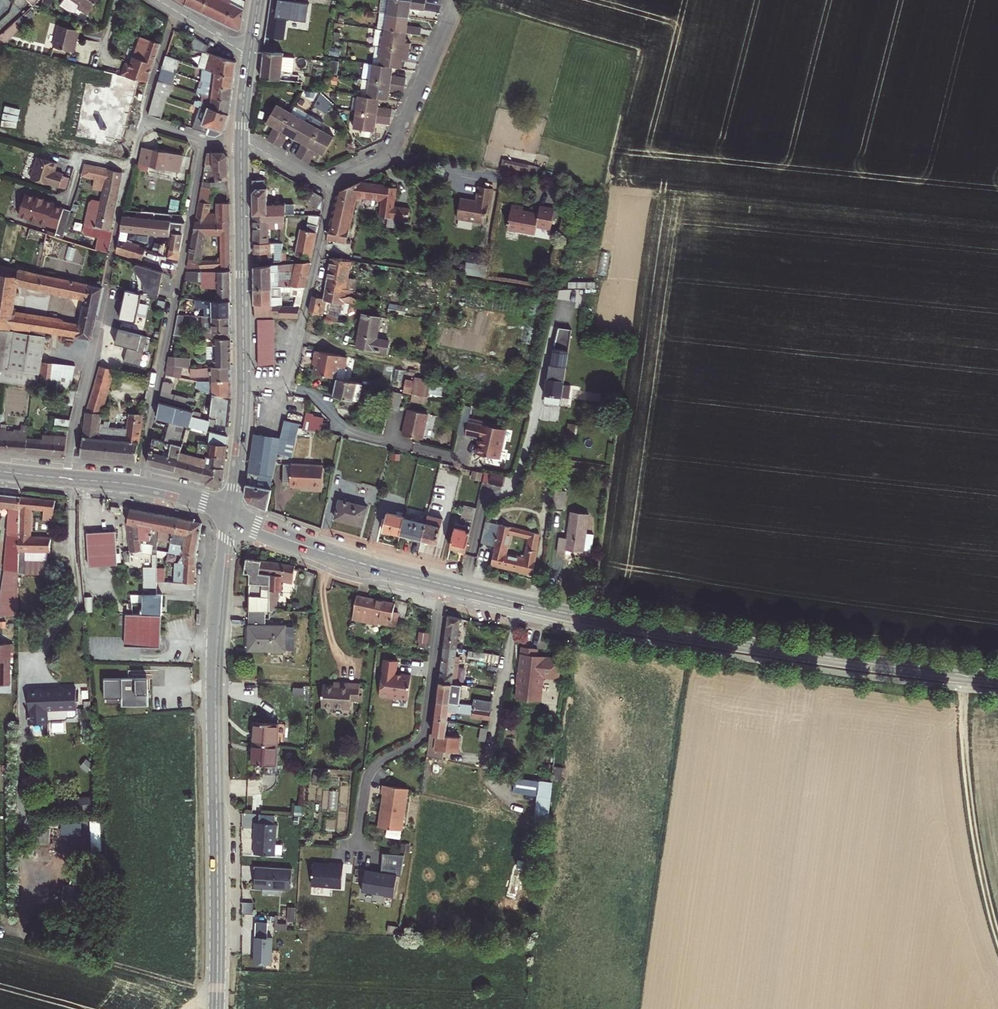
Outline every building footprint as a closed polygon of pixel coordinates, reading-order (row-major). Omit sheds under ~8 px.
[(87,11),(94,0),(78,0),(76,3),(87,11)] [(185,4),(196,9),(200,0),(187,0),(185,4)] [(196,9),(236,29),(241,25),(244,7),(229,0),(200,0),(196,9)] [(256,80),(276,82),(297,85),(297,92),(300,92),(308,94),(310,74),(299,73),(298,78),(277,74),(278,57),(301,60),(302,51),(302,49),(283,47),(284,41),(279,40),(284,0),(265,0),(260,40),(256,80)] [(421,5),(386,1),(381,0),(376,0),(374,16),(376,16),(384,17),(405,20),(406,11),(420,13),(421,5)] [(403,29),(405,20),(384,17),(376,16),(374,33),(402,37),(417,39),(418,31),(403,29)] [(80,28),(59,23),(53,45),(70,49),(72,42),(76,42),(80,28)] [(190,40),(206,47),(210,41),(195,31),(190,40)] [(379,52),(405,55),(407,47),(401,46),(402,37),(374,33),(372,33),(370,50),(372,51),(379,52)] [(139,35),(136,42),(146,45),(149,38),(153,39),(139,35)] [(138,77),(148,80),(154,56),(159,40),(153,39),(151,47),(148,46),(146,45),(136,42),(130,63),(125,61),(122,73),(138,77)] [(216,66),(215,69),(234,73),(236,59),(206,50),(204,58),(206,59),(206,63),(216,66)] [(372,51),(370,69),(376,70),(379,52),(372,51)] [(404,65),(405,55),(379,52),(376,70),(388,71),(397,73),(398,64),(404,65)] [(179,58),(165,53),(161,65),(174,69),(175,69),(179,58)] [(157,76),(170,80),(174,69),(161,65),(157,76)] [(206,79),(214,81),(232,85),(234,73),(215,69),(207,66),(206,79)] [(386,81),(388,71),(376,70),(370,69),(366,68),(364,85),(399,90),(400,83),(386,81)] [(125,81),(123,87),(144,93),(148,80),(138,77),(122,73),(112,71),(110,77),(125,81)] [(310,74),(308,94),(317,95),(320,95),(320,94),(322,79),(322,76),(310,74)] [(155,83),(154,88),(167,92),(169,93),(172,81),(170,80),(157,76),(155,83)] [(214,81),(212,93),(230,98),(232,85),(214,81)] [(398,99),(399,90),(364,85),(361,100),(374,102),(383,103),(384,97),(398,99)] [(105,94),(140,106),(144,93),(123,87),(121,92),(107,88),(105,94)] [(89,144),(130,154),(139,120),(124,115),(118,135),(89,129),(99,94),(83,88),(81,97),(55,92),(52,104),(65,107),(63,117),(71,119),(69,127),(55,124),(52,135),(63,138),(89,144)] [(148,111),(161,115),(167,92),(154,88),(148,111)] [(212,93),(211,104),(229,110),(230,98),(212,93)] [(187,100),(198,103),(205,106),(206,103),(188,96),(187,100)] [(373,112),(374,102),(361,100),(353,99),(351,116),(386,121),(387,114),(373,112)] [(192,126),(208,131),(210,122),(224,126),(229,110),(211,104),(206,103),(205,106),(198,103),(192,126)] [(124,115),(139,120),(142,110),(139,109),(126,105),(124,115)] [(286,118),(268,108),(259,127),(270,133),(263,145),(270,148),(286,118)] [(384,129),(386,121),(351,116),(348,134),(369,136),(371,127),(384,129)] [(300,125),(286,118),(270,148),(276,152),(283,140),(291,144),(300,125)] [(304,118),(300,125),(291,144),(298,148),(291,160),(298,164),(314,133),(318,125),(304,118)] [(216,133),(224,126),(210,122),(208,131),(216,133)] [(332,142),(314,133),(298,164),(305,167),(312,155),(322,161),(332,142)] [(184,151),(144,144),(140,164),(165,169),(165,165),(181,167),(184,151)] [(216,187),(230,190),(229,154),(226,149),(208,149),(205,166),(215,166),(216,187)] [(248,153),(250,212),(282,212),(298,212),(298,206),(293,203),(282,203),(282,201),(285,193),(286,190),(305,201),(306,200),(320,208),(322,197),(248,153)] [(32,177),(60,186),(64,172),(55,169),(58,161),(38,155),(32,177)] [(535,160),(505,162),(507,177),(536,174),(535,160)] [(106,189),(103,203),(116,205),(123,170),(86,162),(82,174),(95,177),(93,186),(106,189)] [(326,238),(346,242),(356,191),(382,196),(385,183),(361,179),(343,186),(340,189),(338,192),(336,194),(326,238)] [(382,196),(379,214),(391,216),(407,220),(410,208),(393,204),(396,186),(385,183),(382,196)] [(197,213),(209,213),(213,186),(202,184),(197,213)] [(462,221),(485,225),(489,206),(491,206),(494,191),(480,188),(477,203),(466,201),(462,221)] [(38,195),(27,192),(20,213),(59,226),(65,206),(55,203),(56,201),(45,197),(45,196),(38,194),(38,195)] [(188,267),(231,265),(231,256),(222,257),(221,253),(218,253),(217,256),(201,256),(205,233),(217,233),(218,238),(221,238),(221,249),(231,249),(230,200),(219,201),(219,213),(209,213),(197,213),(188,267)] [(456,220),(462,221),(466,201),(460,200),(456,220)] [(98,224),(111,226),(116,205),(103,203),(99,203),(94,205),(91,221),(98,224)] [(536,227),(550,229),(554,210),(538,208),(537,215),(522,213),(522,210),(522,209),(519,206),(511,205),(506,230),(535,235),(536,227)] [(59,226),(57,233),(64,235),(72,208),(65,206),(59,226)] [(250,212),(251,239),(269,239),(269,237),(266,237),(266,221),(281,221),(282,212),(250,212)] [(130,229),(152,232),(154,217),(125,213),(122,228),(130,229)] [(171,257),(179,258),(185,221),(154,217),(152,232),(174,235),(172,245),(164,244),(162,254),(171,257)] [(293,252),(309,256),(316,225),(307,223),(305,229),(297,227),(293,252)] [(98,224),(94,244),(107,248),(111,226),(98,224)] [(32,226),(29,236),(45,241),(48,231),(32,226)] [(118,250),(150,260),(151,254),(139,250),(141,244),(127,240),(129,234),(121,233),(118,250)] [(251,249),(272,250),(272,260),(278,259),(279,253),(279,245),(280,239),(269,239),(251,239),(251,249)] [(479,262),(487,264),(488,258),(486,258),(486,255),(481,254),(479,262)] [(347,303),(361,305),(364,292),(350,291),(353,278),(346,277),(350,259),(330,256),(321,296),(317,310),(324,312),(323,320),(335,323),(342,323),(344,318),(337,318),(338,313),(345,314),(347,303)] [(13,302),(17,279),(20,265),(20,263),(0,259),(0,299),(13,302)] [(464,270),(485,274),(487,264),(479,262),(466,260),(464,270)] [(251,265),(251,287),(270,286),(270,284),(280,284),(297,284),(302,284),(308,261),(287,262),(287,265),(290,265),(290,266),(294,267),(291,279),(279,279),(279,272),(275,272),(275,263),(251,265)] [(164,270),(138,262),(136,262),(135,263),(134,264),(134,265),(133,266),(133,267),(133,268),(133,269),(134,270),(134,271),(142,284),(140,291),(145,292),(161,296),(164,270)] [(17,279),(27,281),(30,267),(20,265),(17,279)] [(83,314),(97,317),(103,285),(39,269),(30,267),(27,281),(84,296),(82,304),(85,305),(83,314)] [(217,284),(217,299),(231,299),(231,270),(210,271),(203,271),(204,278),(204,284),(217,284)] [(188,271),(186,279),(199,279),(199,271),(188,271)] [(251,287),(251,300),(269,300),(280,300),(280,284),(270,284),(270,286),(251,287)] [(140,291),(129,289),(123,318),(139,321),(145,292),(140,291)] [(317,312),(317,310),(321,296),(311,294),(307,310),(317,312)] [(12,311),(13,302),(0,299),(0,309),(12,311)] [(199,313),(203,313),(232,314),(231,299),(217,299),(196,299),(196,306),(199,306),(199,313)] [(251,313),(294,316),(297,303),(280,304),(269,304),(269,300),(251,300),(251,313)] [(93,336),(95,325),(81,323),(12,311),(0,309),(0,326),(8,327),(31,331),(32,326),(49,329),(89,335),(93,336)] [(358,312),(356,323),(364,323),(373,325),(375,317),(358,312)] [(179,313),(176,327),(182,328),(185,313),(179,313)] [(232,337),(232,331),(232,314),(203,313),(203,336),(213,336),(232,337)] [(81,323),(95,325),(97,317),(83,314),(81,323)] [(252,361),(267,363),(268,355),(271,316),(256,315),(252,361)] [(544,397),(560,400),(572,324),(559,322),(554,357),(553,357),(550,366),(544,397)] [(351,344),(370,349),(372,338),(370,338),(373,325),(364,323),(356,323),(351,344)] [(42,385),(45,360),(29,347),(31,331),(8,327),(0,326),(0,380),(6,381),(33,384),(42,385)] [(32,326),(31,331),(29,347),(45,360),(49,329),(32,326)] [(152,335),(121,328),(118,342),(131,345),(127,360),(144,364),(152,335)] [(213,336),(214,350),(232,350),(232,337),(213,336)] [(370,349),(381,352),(384,341),(372,338),(370,349)] [(311,357),(308,371),(330,376),(335,377),(339,378),(341,367),(339,366),(341,354),(311,348),(309,356),(311,357)] [(214,350),(215,364),(232,364),(232,350),(214,350)] [(185,364),(191,364),(192,355),(171,353),(170,362),(185,364)] [(64,387),(72,388),(75,363),(45,360),(42,385),(64,387)] [(170,362),(168,372),(183,374),(185,364),(170,362)] [(83,455),(138,460),(141,441),(127,440),(128,428),(112,426),(112,420),(107,419),(107,422),(103,422),(104,411),(115,367),(100,363),(88,409),(83,455)] [(201,372),(200,377),(232,376),(232,364),(215,364),(198,364),(198,372),(201,372)] [(204,386),(232,396),(232,376),(200,377),(198,377),(198,384),(204,386)] [(417,395),(424,397),(428,380),(421,378),(413,376),(412,379),(408,393),(417,395)] [(331,394),(351,399),(354,384),(355,381),(339,378),(335,377),(331,394)] [(403,377),(399,391),(408,393),(412,379),(403,377)] [(162,397),(171,399),(176,380),(166,378),(162,397)] [(351,399),(356,400),(358,390),(359,385),(354,384),(351,399)] [(62,402),(76,403),(79,389),(72,388),(64,387),(62,402)] [(218,426),(229,430),(232,396),(218,395),(203,388),(200,396),(212,403),(211,415),(219,417),(218,426)] [(170,418),(191,424),(194,414),(196,409),(162,399),(160,410),(172,413),(170,418)] [(311,430),(319,431),(322,418),(311,415),(312,412),(305,410),(302,424),(301,427),(311,430)] [(421,427),(424,415),(405,410),(400,434),(420,438),(423,427),(421,427)] [(127,440),(141,441),(145,412),(133,412),(130,412),(128,428),(127,440)] [(58,423),(71,425),(73,418),(59,416),(58,423)] [(298,419),(282,417),(282,423),(296,426),(301,427),(302,424),(297,423),(298,419)] [(166,437),(169,438),(168,439),(185,443),(188,431),(190,431),(191,424),(170,418),(166,437)] [(504,426),(468,418),(465,432),(478,435),(475,450),(498,455),(500,445),(501,445),(503,438),(502,437),(504,426)] [(568,422),(568,435),(577,435),(577,423),(568,422)] [(28,452),(29,438),(30,428),(30,424),(23,423),(22,432),(17,431),(17,433),(8,432),(9,430),(2,430),(1,435),(1,438),(0,448),(0,450),(28,452)] [(251,431),(246,469),(270,474),(275,452),(289,455),(296,426),(282,423),(279,435),(251,431)] [(28,452),(67,455),(69,435),(48,433),(48,440),(29,438),(28,452)] [(150,462),(177,469),(183,451),(185,443),(168,439),(169,438),(166,437),(155,434),(150,462)] [(209,482),(224,485),(227,447),(211,443),(209,454),(207,463),(212,464),(209,478),(209,482)] [(177,469),(209,478),(212,464),(207,463),(209,454),(199,451),(199,455),(183,451),(177,469)] [(436,468),(449,472),(451,465),(438,461),(436,468)] [(278,484),(286,485),(288,462),(280,462),(278,484)] [(320,465),(288,462),(286,485),(296,485),(307,486),(307,490),(318,491),(320,465)] [(244,499),(263,508),(270,474),(246,469),(242,493),(244,499)] [(483,478),(483,469),(473,469),(473,478),(483,478)] [(486,469),(483,480),(505,485),(508,474),(486,469)] [(553,493),(550,514),(561,516),(565,495),(553,493)] [(3,509),(14,510),(9,556),(8,572),(21,574),(21,572),(22,549),(23,533),(23,521),(24,499),(0,497),(0,509),(3,509)] [(49,554),(52,554),(53,542),(32,540),(35,511),(47,512),(46,522),(56,523),(58,503),(24,499),(23,521),(23,533),(22,549),(21,572),(21,574),(21,575),(46,578),(49,554)] [(331,519),(359,526),(363,508),(335,501),(331,519)] [(456,554),(462,555),(474,507),(464,505),(460,521),(457,521),(454,520),(453,528),(448,547),(455,549),(456,554)] [(419,541),(434,545),(439,527),(441,520),(434,518),(436,510),(427,508),(423,523),(419,541)] [(136,511),(135,511),(135,523),(130,523),(133,557),(144,556),(143,538),(151,539),(153,530),(159,531),(161,516),(136,511)] [(379,532),(397,536),(401,517),(383,513),(379,532)] [(178,519),(161,516),(159,531),(159,534),(159,547),(163,547),(162,537),(168,538),(166,545),(173,546),(178,519)] [(397,536),(419,541),(423,523),(416,521),(417,517),(414,516),(413,520),(401,517),(397,536)] [(567,540),(564,556),(572,558),(573,552),(590,555),(596,520),(578,516),(574,541),(567,540)] [(191,522),(178,519),(173,546),(172,549),(185,552),(191,522)] [(484,521),(479,544),(494,548),(499,524),(484,521)] [(204,524),(191,522),(185,552),(184,578),(198,579),(199,554),(204,524)] [(490,566),(530,576),(539,534),(526,531),(524,539),(529,541),(525,557),(520,556),(519,560),(504,556),(509,536),(511,527),(499,524),(494,548),(490,566)] [(509,536),(524,539),(526,531),(511,527),(509,536)] [(124,568),(121,535),(92,538),(95,571),(124,568)] [(8,572),(9,556),(2,555),(0,568),(0,571),(8,572)] [(261,563),(246,561),(244,574),(248,575),(249,610),(250,610),(269,611),(270,602),(273,576),(260,574),(261,563)] [(295,568),(261,563),(260,574),(273,576),(270,602),(273,603),(275,592),(280,592),(281,583),(292,585),(295,568)] [(21,574),(8,572),(6,619),(21,619),(21,575),(21,574)] [(55,604),(68,597),(65,590),(51,596),(55,604)] [(143,612),(125,612),(124,646),(160,647),(162,592),(143,592),(143,612)] [(394,613),(395,605),(357,597),(352,620),(378,626),(378,624),(396,627),(398,621),(392,620),(394,613)] [(250,610),(249,625),(247,648),(282,650),(284,628),(267,627),(269,611),(250,610)] [(461,619),(450,616),(446,648),(457,650),(461,619)] [(421,630),(420,645),(428,645),(429,630),(421,630)] [(13,645),(0,645),(0,686),(11,687),(11,670),(12,670),(13,645)] [(516,698),(520,698),(540,700),(543,677),(559,678),(561,658),(536,656),(537,649),(527,648),(521,647),(519,666),(521,666),(520,672),(518,672),(516,685),(517,685),(516,698)] [(456,657),(457,650),(446,648),(441,682),(453,684),(457,685),(460,658),(456,657)] [(399,663),(386,661),(382,698),(410,701),(413,677),(398,675),(399,663)] [(146,675),(103,676),(103,698),(122,697),(122,705),(148,704),(146,675)] [(335,686),(324,685),(323,707),(351,710),(352,701),(361,702),(362,684),(341,682),(341,686),(335,686)] [(457,685),(453,684),(441,682),(438,702),(450,704),(456,705),(460,705),(462,686),(459,685),(457,685)] [(78,691),(31,691),(31,725),(48,725),(48,722),(69,721),(68,711),(78,711),(78,691)] [(450,704),(438,702),(436,720),(448,722),(449,712),(455,713),(472,716),(472,719),(476,719),(489,722),(489,721),(490,713),(473,710),(474,707),(460,705),(456,705),(450,704)] [(475,702),(474,707),(473,710),(490,713),(491,704),(478,702),(475,702)] [(270,724),(254,722),(253,744),(276,745),(278,724),(278,721),(270,720),(270,724)] [(446,737),(448,722),(436,720),(434,734),(431,733),(430,742),(429,747),(443,749),(444,750),(458,752),(460,739),(446,737)] [(275,765),(276,745),(253,744),(252,763),(275,765)] [(444,750),(443,749),(429,747),(428,755),(428,756),(443,758),(444,750)] [(552,780),(513,775),(511,791),(526,794),(533,795),(537,795),(550,797),(552,780)] [(409,789),(385,785),(383,794),(385,794),(380,827),(403,830),(409,789)] [(83,807),(96,802),(93,793),(79,798),(83,807)] [(536,804),(549,805),(550,797),(537,795),(536,804)] [(549,805),(536,804),(535,812),(548,814),(549,805)] [(547,822),(548,814),(535,812),(534,821),(547,822)] [(276,815),(261,814),(260,823),(258,822),(255,854),(276,855),(278,824),(276,824),(276,815)] [(93,818),(94,846),(105,846),(104,818),(93,818)] [(405,855),(384,853),(383,868),(389,869),(389,873),(367,871),(365,893),(397,896),(398,876),(402,876),(405,855)] [(294,868),(256,866),(255,877),(257,877),(256,887),(284,888),(284,887),(293,887),(294,868)] [(346,868),(333,866),(333,870),(327,869),(326,867),(316,866),(314,888),(344,892),(346,868)] [(277,964),(278,936),(270,936),(270,920),(259,920),(257,963),(277,964)] [(244,929),(244,952),(256,953),(257,929),(244,929)]
